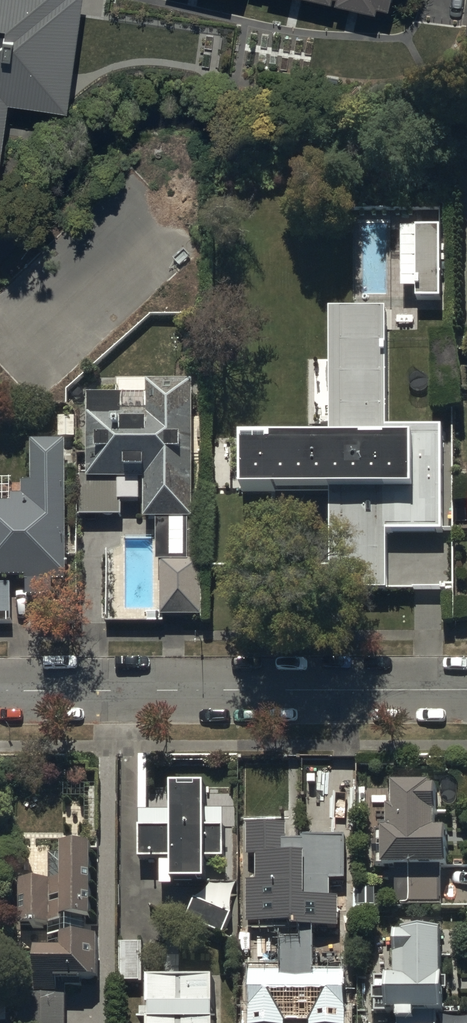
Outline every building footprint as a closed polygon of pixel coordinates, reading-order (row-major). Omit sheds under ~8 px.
[(440,300),(439,230),(402,231),(402,290),(417,290),(417,300),(440,300)] [(334,449),(246,448),(246,500),(334,501),(333,598),(391,598),(391,499),(416,499),(417,450),(391,449),(392,318),(335,317),(334,449)] [(196,387),(149,386),(149,415),(124,414),(124,399),(91,399),(90,478),(84,478),(84,519),(124,520),(124,505),(147,505),(147,522),(160,523),(160,565),(165,565),(164,621),(202,621),(203,567),(192,567),(192,524),(195,524),(196,387)] [(0,509),(0,582),(29,582),(29,600),(69,600),(68,447),(36,447),(37,486),(28,486),(28,500),(17,500),(17,509),(0,509)] [(401,882),(401,906),(441,906),(440,870),(446,870),(446,833),(436,833),(436,790),(428,791),(428,786),(392,786),(392,811),(386,811),(387,833),(376,833),(376,844),(373,844),(373,857),(376,857),(376,869),(395,869),(395,882),(401,882)] [(160,861),(160,886),(205,886),(205,861),(224,861),(224,811),(205,811),(205,789),(170,789),(170,814),(139,814),(139,861),(160,861)] [(249,976),(249,1011),(345,1010),(344,974),(312,974),(311,930),(338,930),(337,897),(329,897),(328,880),(344,880),(343,840),(287,841),(287,826),(246,827),(247,925),(292,925),(292,930),(302,930),(302,942),(281,942),(282,976),(249,976)] [(49,883),(19,882),(18,926),(63,926),(63,920),(91,921),(92,849),(62,849),(62,864),(49,864),(49,883)] [(231,915),(195,900),(186,922),(222,937),(231,915)] [(394,938),(394,979),(375,979),(375,990),(372,990),(372,1003),(374,1003),(374,1015),(396,1015),(396,1022),(397,1022),(436,1022),(436,1014),(441,1014),(441,938),(394,938)] [(34,951),(34,991),(19,991),(19,1022),(66,1022),(66,981),(96,981),(96,939),(62,939),(62,951),(34,951)] [(143,945),(120,945),(119,983),(143,984),(143,945)] [(214,982),(149,982),(149,1011),(140,1011),(140,1022),(214,1022),(214,982)]
